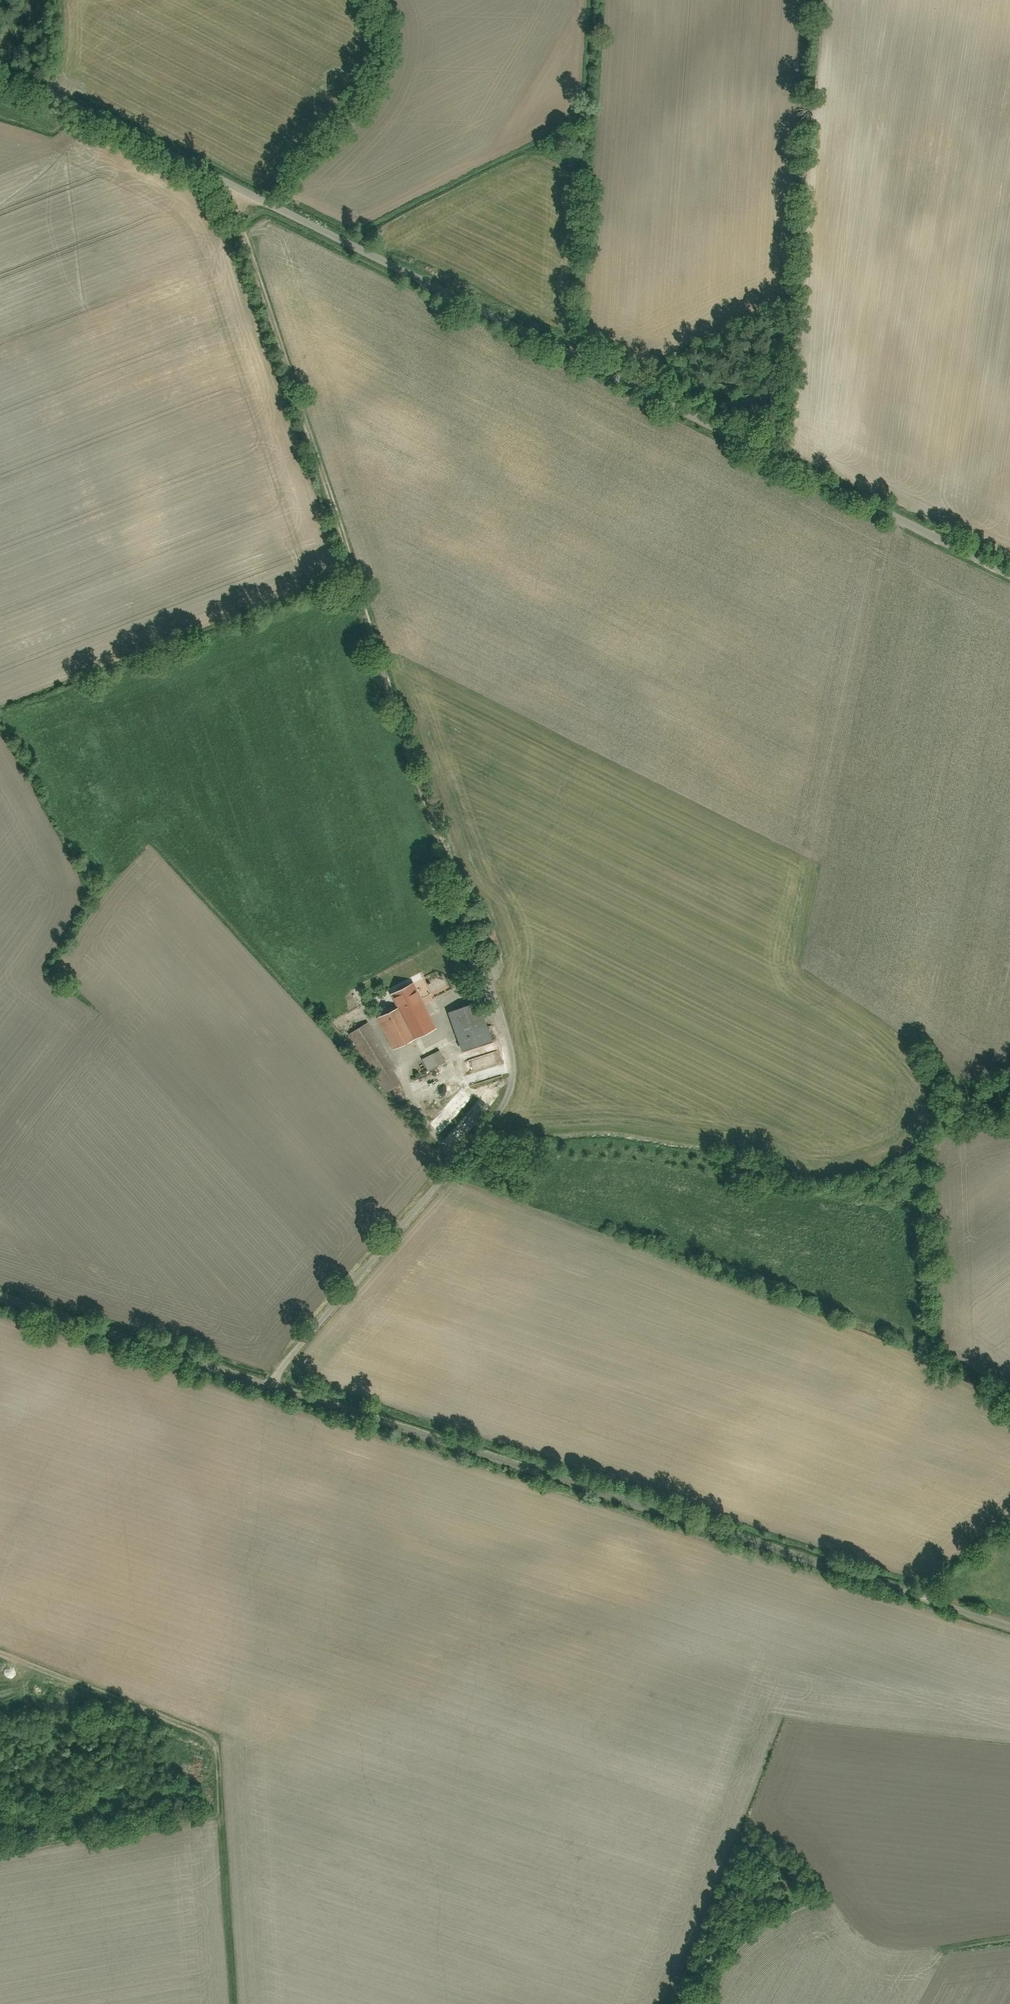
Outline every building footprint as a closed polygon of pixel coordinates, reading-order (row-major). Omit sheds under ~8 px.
[(379,1015),(397,1049),(439,1025),(412,976),(386,990),(395,1006),(379,1015)] [(480,1000),(455,1009),(469,1046),(494,1037),(480,1000)] [(403,1086),(395,1072),(398,1070),(370,1023),(355,1031),(381,1075),(383,1074),(386,1079),(381,1082),(389,1094),(403,1086)] [(439,1051),(422,1061),(430,1074),(447,1064),(439,1051)]
